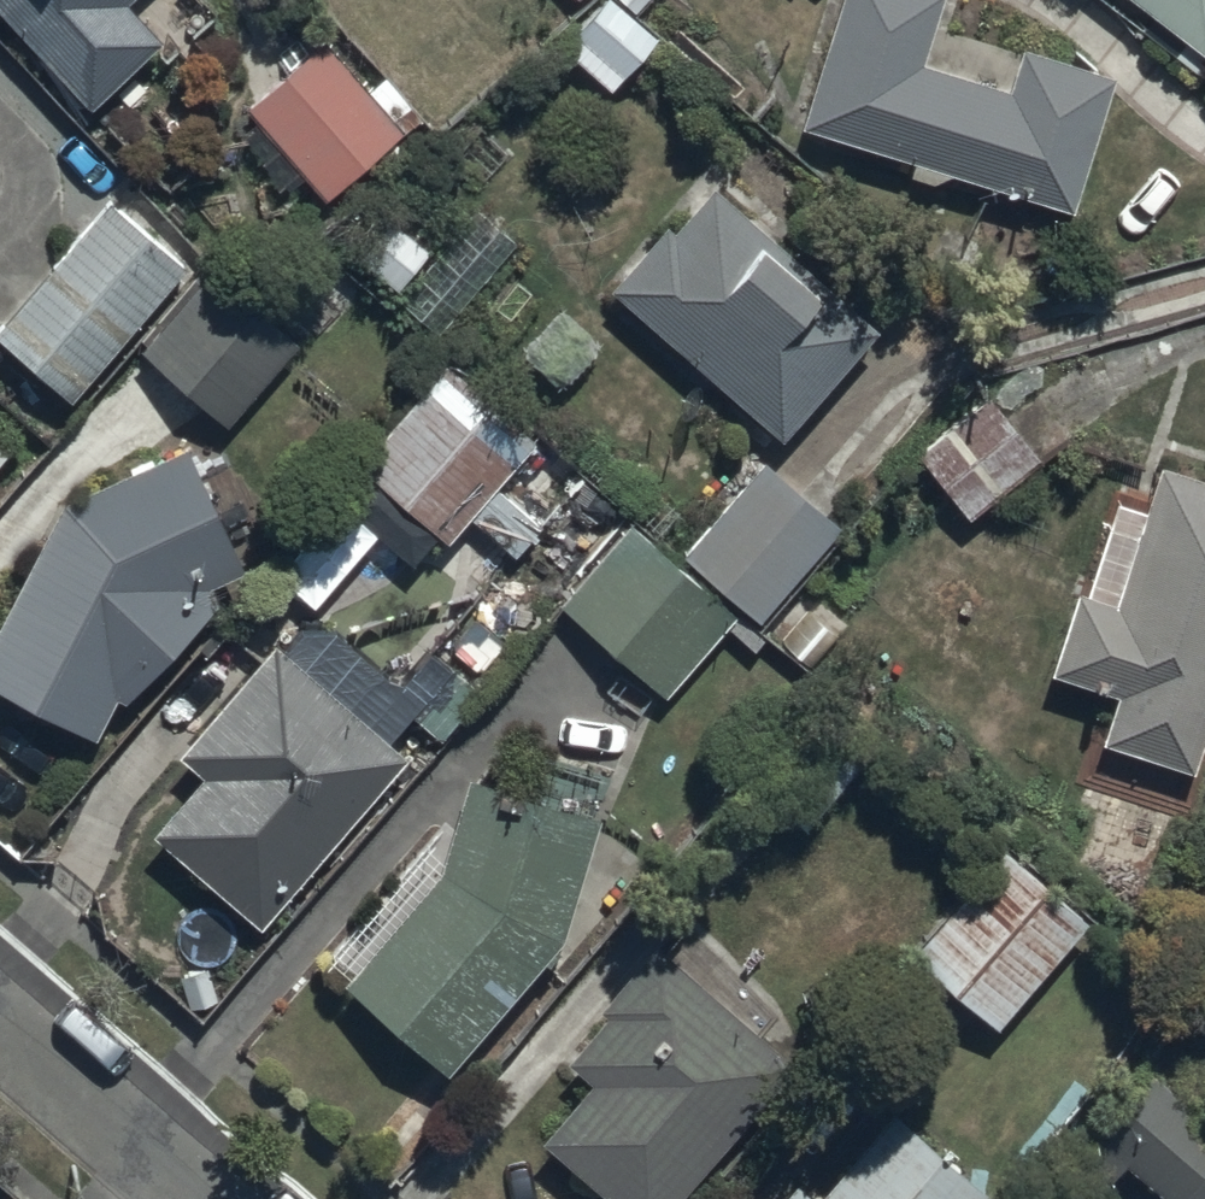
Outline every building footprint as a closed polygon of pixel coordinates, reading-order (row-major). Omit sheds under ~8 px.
[(96,104),(166,36),(131,0),(0,0),(0,6),(96,104)] [(615,0),(603,0),(562,46),(610,89),(657,38),(615,0)] [(942,0),(839,0),(801,128),(1075,210),(1116,72),(1022,44),(1010,86),(924,60),(942,0)] [(1204,51),(1204,0),(1139,0),(1204,51)] [(400,131),(321,40),(245,107),(323,197),(400,131)] [(880,324),(713,181),(676,226),(663,216),(606,285),(789,435),(880,324)] [(110,198),(0,324),(0,344),(69,403),(188,266),(110,198)] [(517,243),(477,209),(437,257),(391,218),(359,257),(402,293),(397,299),(440,335),(517,243)] [(227,422),(293,342),(206,270),(140,350),(227,422)] [(449,540),(533,440),(438,363),(357,462),(364,467),(337,501),(415,565),(441,533),(449,540)] [(1041,461),(983,383),(909,438),(967,516),(1041,461)] [(63,496),(0,620),(0,687),(95,735),(114,697),(123,702),(216,603),(210,585),(245,572),(189,442),(63,496)] [(841,526),(764,459),(683,552),(760,619),(841,526)] [(1161,460),(1114,600),(1078,588),(1051,666),(1122,690),(1106,736),(1197,766),(1204,742),(1204,475),(1161,460)] [(737,610),(630,521),(561,604),(668,693),(737,610)] [(406,754),(272,642),(177,754),(201,774),(153,830),(262,923),(406,754)] [(565,937),(600,816),(467,774),(440,873),(346,981),(450,1071),(565,937)] [(1090,917),(1005,843),(913,950),(998,1023),(1090,917)] [(656,943),(601,1005),(606,1010),(568,1054),(594,1077),(542,1136),(614,1198),(676,1198),(796,1062),(656,943)] [(1147,1064),(1068,1157),(1104,1187),(1127,1160),(1173,1198),(1204,1198),(1204,1114),(1147,1064)] [(890,1109),(817,1192),(800,1177),(780,1198),(983,1198),(987,1195),(890,1109)]
